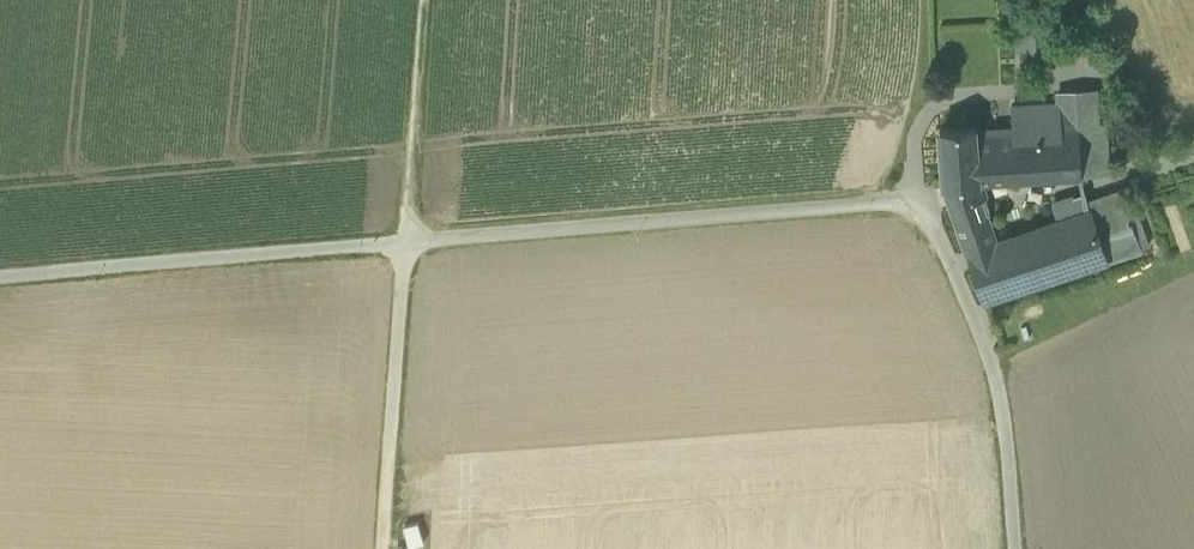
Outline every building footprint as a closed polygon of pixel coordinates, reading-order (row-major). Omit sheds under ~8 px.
[(1029,16),(1029,29),(1029,50),(1053,51),(1053,16),(1029,16)] [(1001,49),(1029,50),(1029,29),(1002,28),(1001,49)] [(1058,89),(1059,103),(1061,128),(1098,125),(1094,86),(1058,89)] [(1101,171),(1098,125),(1061,128),(1059,103),(1010,107),(1012,131),(1016,178),(1101,171)] [(1109,124),(1098,125),(1101,171),(1113,170),(1109,124)] [(938,130),(943,184),(974,182),(1016,178),(1012,131),(977,133),(977,127),(938,130)] [(1088,194),(1103,192),(1100,173),(1085,176),(1088,194)] [(943,184),(952,209),(981,201),(974,182),(943,184)] [(1121,188),(1085,200),(1088,208),(1089,211),(1119,200),(1122,209),(1128,207),(1121,188)] [(1051,201),(1057,219),(1088,208),(1085,200),(1082,193),(1051,201)] [(1119,200),(1089,211),(1106,261),(1137,250),(1122,209),(1119,200)] [(995,241),(981,201),(952,209),(967,251),(995,241)] [(1128,207),(1122,209),(1137,250),(1148,247),(1134,205),(1128,207)] [(1057,219),(995,241),(967,251),(986,304),(1106,261),(1089,211),(1088,208),(1057,219)]
